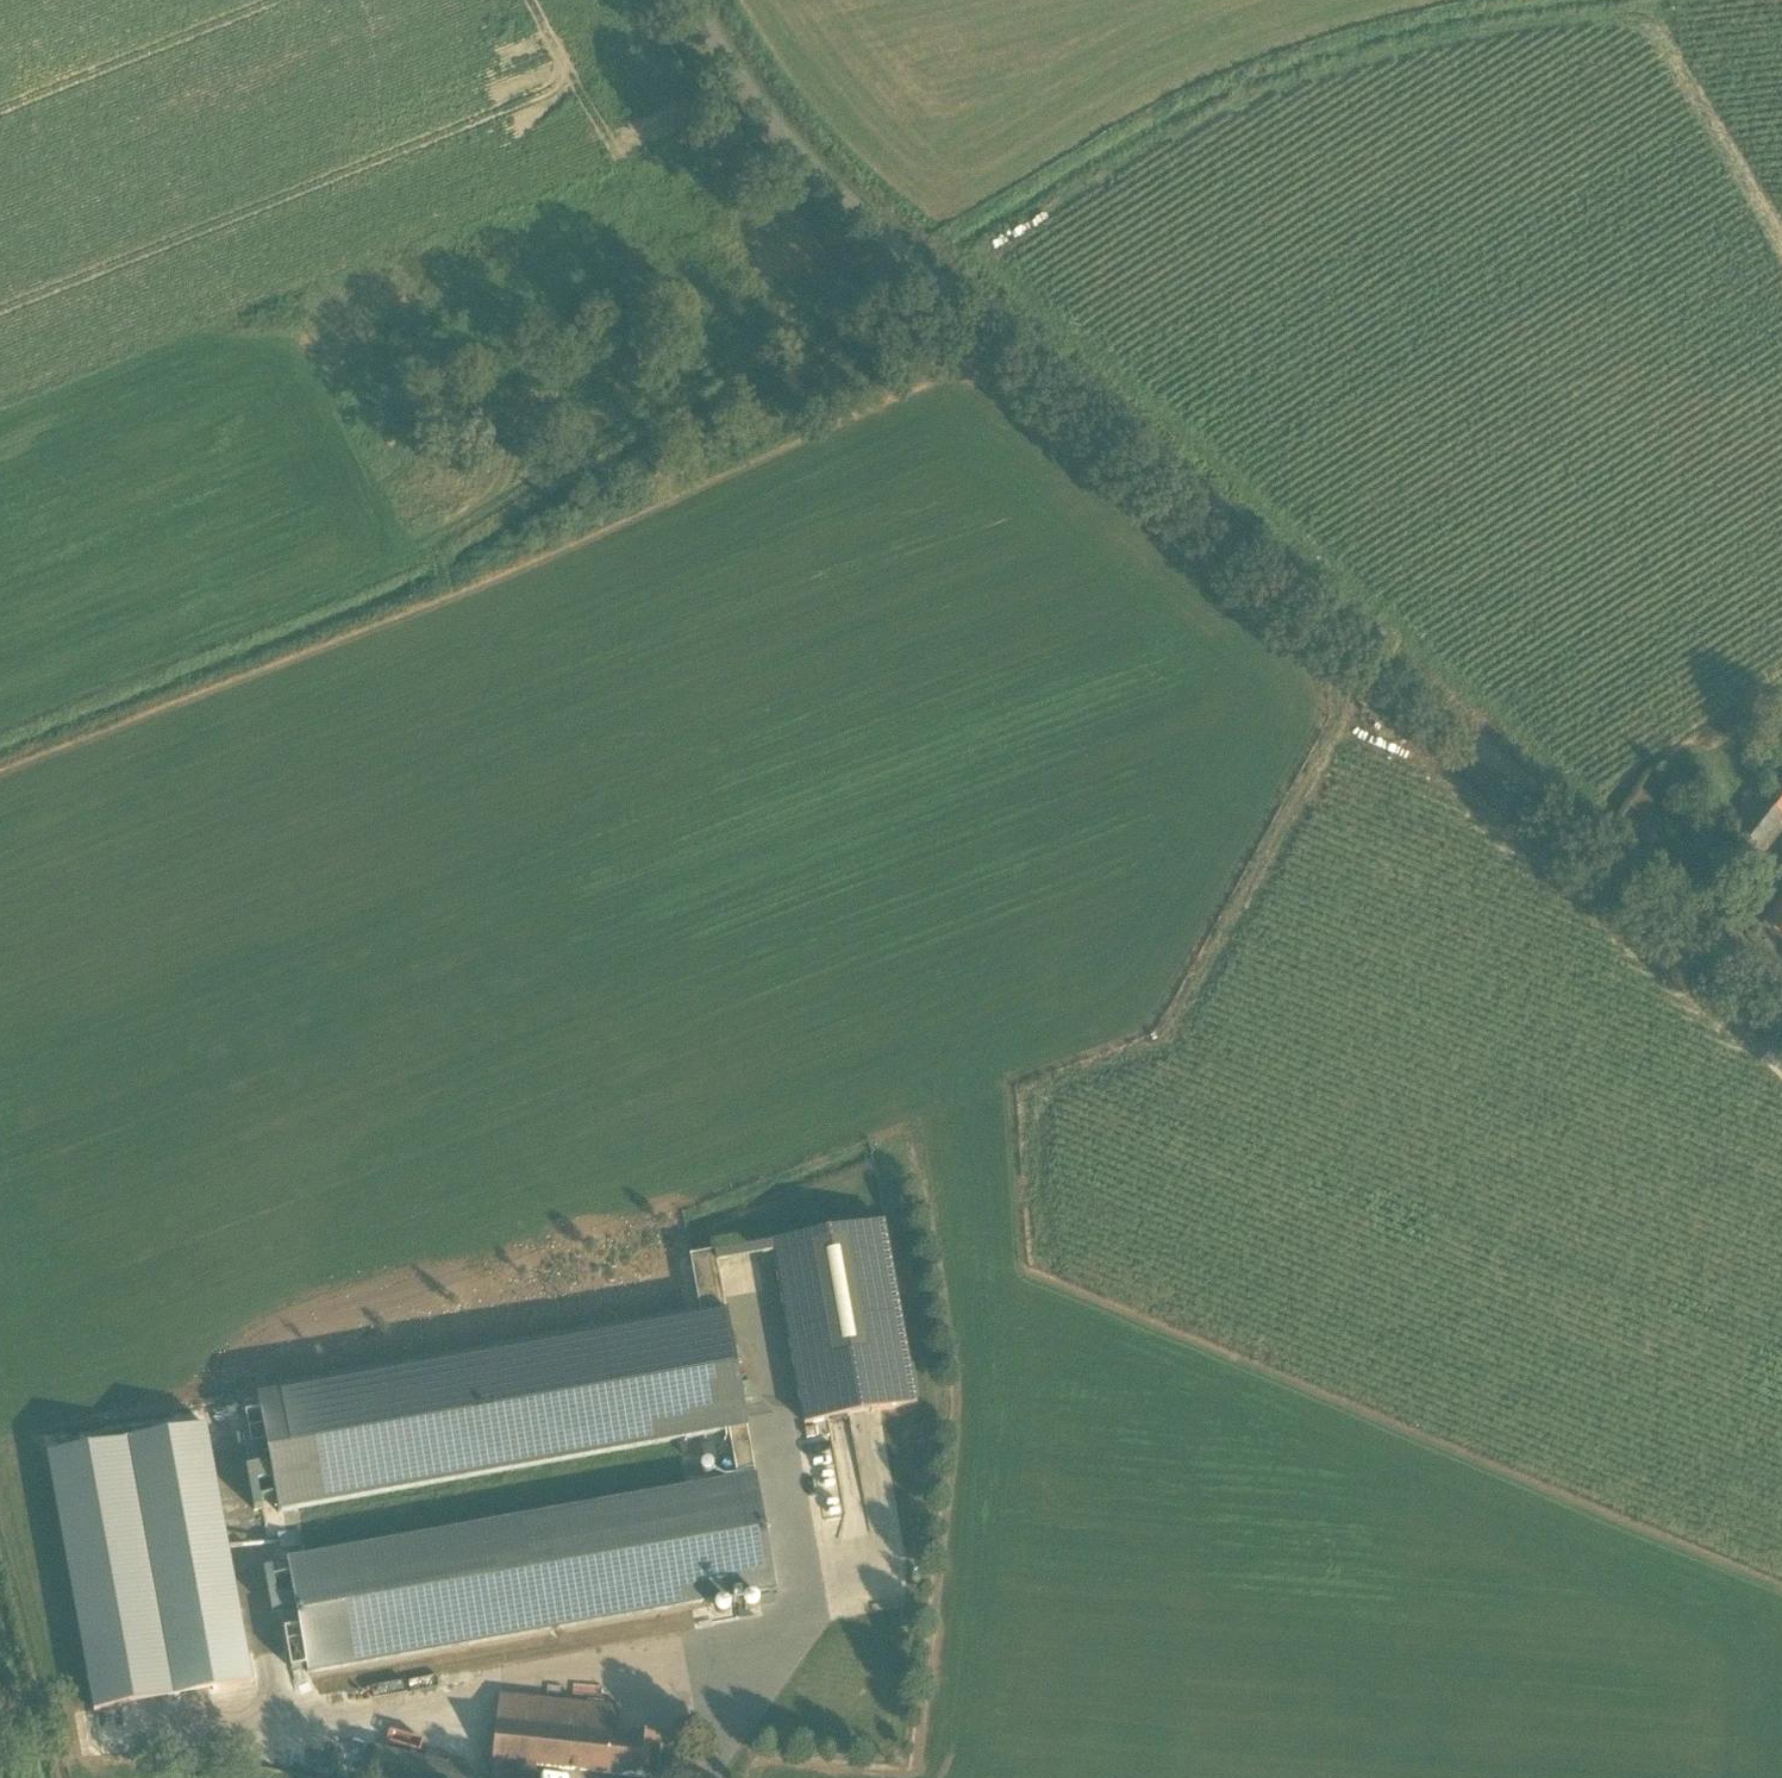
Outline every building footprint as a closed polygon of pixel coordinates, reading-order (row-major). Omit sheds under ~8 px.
[(1757,858),(1781,828),(1781,761),(1725,832),(1757,858)] [(1765,923),(1763,924),(1781,940),(1781,903),(1765,923)] [(884,1222),(772,1242),(805,1425),(917,1405),(884,1222)] [(777,1590),(756,1477),(756,1478),(747,1430),(748,1430),(727,1313),(726,1313),(715,1253),(690,1257),(701,1318),(258,1397),(261,1413),(246,1416),(252,1449),(267,1446),(270,1465),(247,1469),(255,1511),(263,1509),(261,1501),(275,1498),(278,1514),(729,1433),(737,1481),(288,1562),(290,1575),(274,1578),(272,1569),(264,1570),(272,1612),(295,1608),(299,1628),(284,1630),(291,1670),(300,1669),(301,1675),(777,1590)] [(207,1427),(129,1440),(176,1699),(254,1684),(207,1427)] [(94,1712),(176,1699),(129,1440),(48,1455),(94,1712)] [(648,1777),(657,1777),(661,1739),(617,1734),(620,1708),(500,1696),(493,1762),(494,1762),(492,1777),(536,1777),(537,1766),(648,1777)] [(371,1777),(468,1777),(470,1762),(375,1750),(371,1777)]
